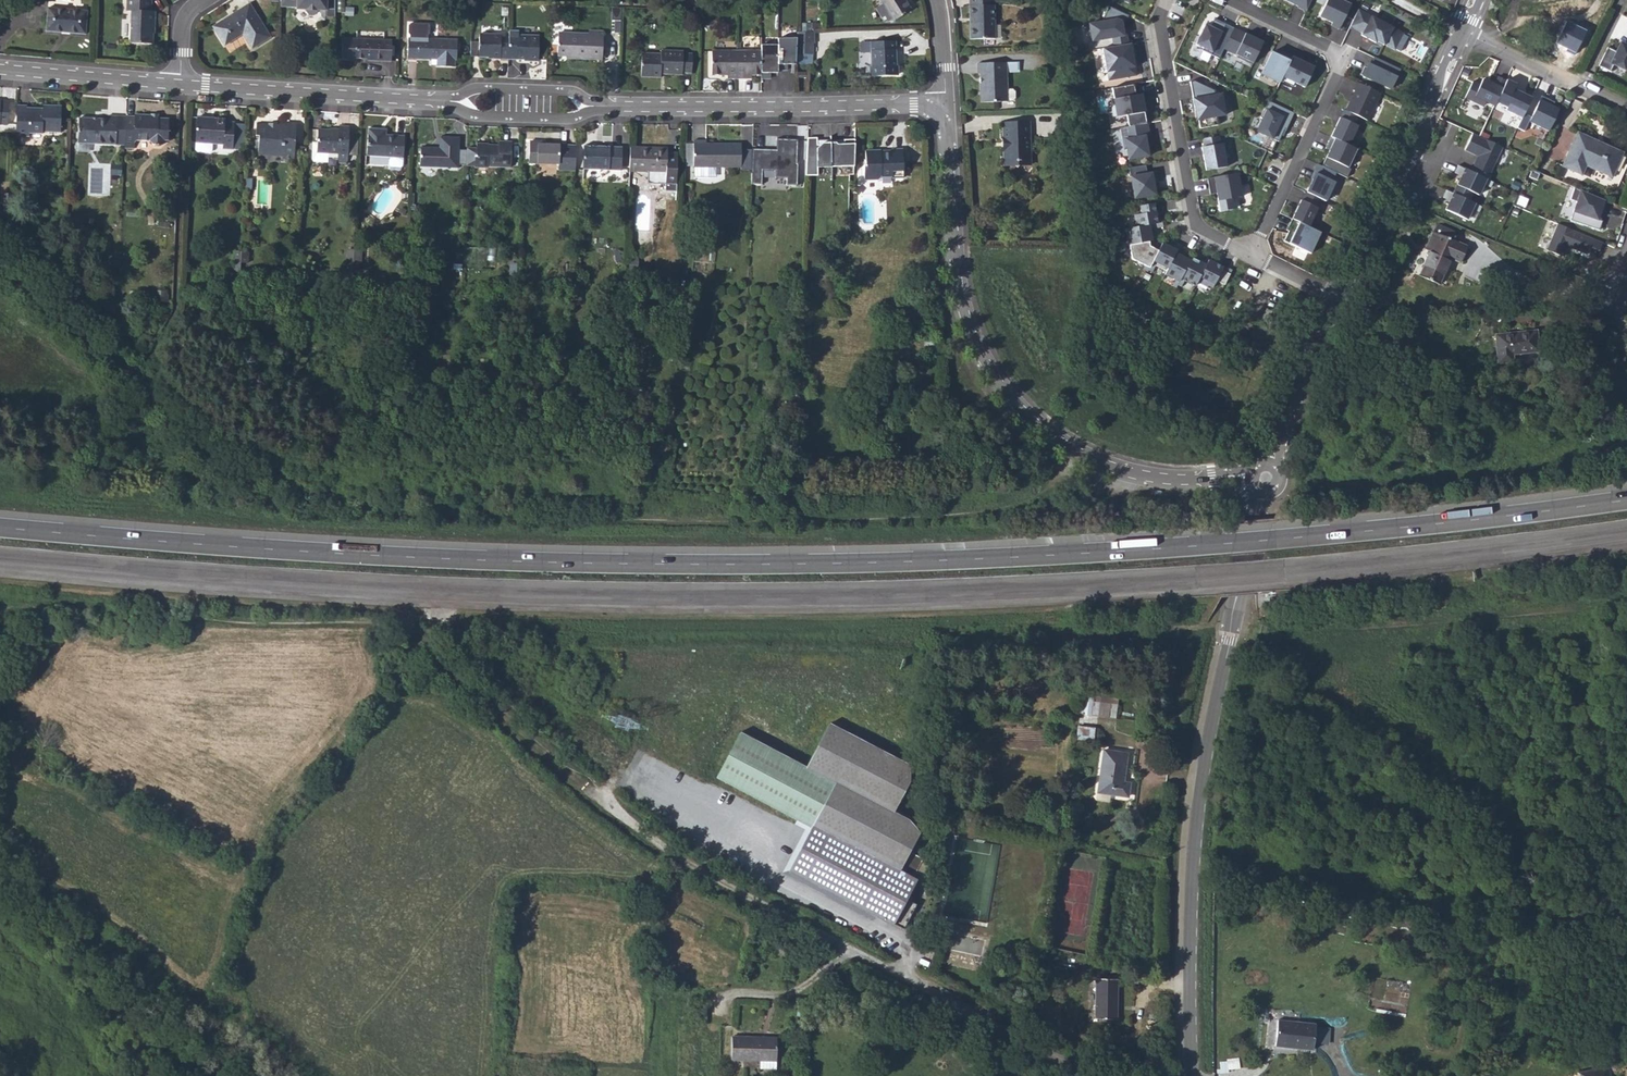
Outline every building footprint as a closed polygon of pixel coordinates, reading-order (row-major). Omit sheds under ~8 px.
[(131,10),(131,42),(153,43),(153,30),(156,27),(156,10),(152,10),(152,0),(128,0),(128,10),(131,10)] [(289,6),(298,6),(298,8),(306,9),(306,11),(310,14),(314,14),(318,11),(318,9),(326,9),(327,0),(289,0),(289,6)] [(893,21),(912,9),(906,0),(880,0),(883,6),(893,21)] [(970,38),(994,38),(994,0),(969,0),(970,38)] [(1311,0),(1286,0),(1298,6),(1298,7),(1306,11),(1311,0)] [(1342,0),(1327,0),(1320,16),(1333,22),(1331,25),(1339,28),(1351,4),(1342,0)] [(230,15),(213,26),(225,45),(243,34),(252,48),(271,36),(250,2),(235,12),(236,14),(231,17),(230,15)] [(893,21),(883,6),(878,9),(885,21),(893,21)] [(1129,15),(1109,6),(1101,22),(1089,24),(1092,41),(1112,37),(1113,46),(1128,44),(1126,29),(1122,29),(1120,30),(1119,24),(1120,22),(1121,22),(1125,24),(1129,15)] [(62,32),(62,29),(69,30),(69,32),(87,33),(88,10),(47,7),(46,31),(62,32)] [(1359,8),(1350,26),(1363,33),(1362,35),(1376,42),(1377,40),(1384,44),(1385,44),(1395,49),(1404,33),(1359,8)] [(1224,48),(1234,27),(1214,18),(1210,26),(1205,24),(1196,44),(1203,48),(1202,50),(1219,58),(1224,48)] [(1566,20),(1556,43),(1577,52),(1587,30),(1566,20)] [(1227,50),(1237,29),(1234,27),(1224,48),(1227,50)] [(414,38),(437,38),(438,29),(422,29),(421,34),(414,34),(414,38)] [(1252,64),(1263,41),(1237,29),(1227,50),(1238,55),(1237,57),(1252,64)] [(488,56),(493,56),(493,59),(516,59),(524,59),(530,59),(530,62),(539,62),(540,35),(519,34),(519,30),(510,30),(509,38),(501,37),(501,34),(479,34),(479,56),(488,56)] [(557,55),(570,56),(570,59),(602,59),(603,31),(588,31),(588,33),(558,32),(557,55)] [(796,54),(811,54),(811,43),(814,43),(815,31),(807,31),(797,31),(796,39),(796,54)] [(414,38),(408,37),(408,59),(432,59),(437,59),(437,65),(437,66),(454,67),(455,60),(457,60),(458,39),(437,38),(414,38)] [(761,75),(761,78),(770,78),(770,72),(778,72),(778,69),(787,69),(787,64),(795,64),(796,54),(796,39),(778,38),(778,45),(761,45),(761,51),(761,75)] [(367,58),(375,58),(375,61),(392,61),(392,40),(355,39),(355,58),(367,58)] [(895,52),(895,41),(870,41),(871,66),(869,66),(869,76),(897,75),(896,61),(893,59),(893,52),(895,52)] [(1113,46),(1102,48),(1108,80),(1137,75),(1135,66),(1134,61),(1133,56),(1136,55),(1134,43),(1128,44),(1113,46)] [(1626,46),(1624,44),(1622,48),(1618,46),(1615,52),(1606,47),(1597,66),(1609,72),(1612,65),(1623,71),(1625,66),(1626,67),(1626,45),(1626,46)] [(661,74),(661,70),(665,70),(665,74),(683,75),(683,73),(692,73),(692,54),(684,54),(683,50),(661,50),(661,53),(641,53),(641,76),(660,76),(661,74)] [(736,79),(736,51),(711,51),(711,75),(727,75),(727,78),(736,79)] [(736,79),(744,79),(744,75),(751,75),(761,75),(761,51),(736,51),(736,79)] [(1261,73),(1280,82),(1281,80),(1292,56),(1293,55),(1284,51),(1282,57),(1272,52),(1261,73)] [(1292,56),(1281,80),(1293,86),(1295,82),(1305,87),(1314,67),(1292,56)] [(1400,69),(1375,57),(1371,64),(1366,62),(1360,74),(1391,89),(1400,69)] [(1016,61),(1006,62),(1006,71),(1017,70),(1016,61)] [(980,92),(985,91),(985,102),(1007,101),(1013,101),(1015,99),(1015,92),(1012,90),(1007,90),(1006,71),(1006,62),(977,63),(978,74),(980,74),(980,92)] [(1498,102),(1505,88),(1485,78),(1481,84),(1474,80),(1465,98),(1484,107),(1486,102),(1496,106),(1498,102)] [(1195,80),(1190,81),(1195,110),(1197,110),(1200,128),(1219,124),(1217,116),(1226,115),(1222,93),(1216,94),(1215,90),(1195,80)] [(1518,84),(1509,80),(1505,88),(1498,102),(1509,108),(1507,110),(1523,118),(1533,98),(1515,89),(1518,84)] [(1346,110),(1357,115),(1368,120),(1381,93),(1357,82),(1353,90),(1355,90),(1346,110)] [(1135,95),(1133,85),(1111,88),(1116,117),(1126,116),(1128,127),(1147,124),(1142,94),(1135,95)] [(1547,130),(1558,109),(1548,104),(1550,100),(1540,95),(1528,121),(1547,130)] [(0,124),(0,123),(8,123),(9,102),(1,101),(1,100),(0,100),(0,124)] [(1294,113),(1268,100),(1260,117),(1263,118),(1257,131),(1278,141),(1284,129),(1286,130),(1294,113)] [(16,135),(30,135),(30,133),(42,133),(42,131),(61,131),(61,106),(43,105),(43,108),(43,111),(38,111),(38,108),(27,108),(27,106),(18,105),(16,135)] [(1346,110),(1344,109),(1331,136),(1349,145),(1358,126),(1353,123),(1357,115),(1346,110)] [(125,144),(134,144),(135,142),(137,140),(149,140),(153,144),(155,144),(155,146),(160,146),(160,144),(161,144),(165,141),(165,138),(168,138),(168,118),(159,118),(156,118),(156,120),(153,120),(153,116),(151,115),(135,115),(135,116),(126,116),(125,144)] [(92,118),(80,118),(79,143),(116,144),(117,117),(108,116),(108,119),(98,119),(98,121),(92,121),(92,118)] [(210,118),(198,117),(196,142),(196,149),(198,152),(210,153),(212,151),(213,143),(224,144),(223,149),(233,149),(234,122),(225,122),(225,118),(215,118),(215,121),(210,121),(210,118)] [(1003,139),(1005,141),(1007,142),(1007,146),(1005,146),(1004,149),(1004,167),(1031,166),(1030,135),(1030,121),(1002,122),(1003,139)] [(259,149),(268,150),(268,153),(283,154),(283,158),(295,159),(296,123),(285,123),(285,125),(277,124),(277,127),(268,126),(257,126),(256,135),(259,135),(259,149)] [(1128,127),(1120,128),(1124,149),(1126,149),(1128,159),(1149,156),(1147,145),(1151,144),(1148,123),(1147,124),(1128,127)] [(329,153),(338,153),(338,162),(348,163),(348,154),(349,135),(349,127),(339,126),(339,130),(318,129),(317,143),(313,143),(313,159),(314,161),(328,162),(329,153)] [(382,129),(369,129),(367,155),(389,157),(389,164),(391,166),(401,167),(403,165),(403,157),(405,136),(386,135),(381,134),(382,129)] [(1563,165),(1580,173),(1586,162),(1592,165),(1591,167),(1611,176),(1622,152),(1578,131),(1563,165)] [(1501,146),(1472,133),(1464,149),(1477,155),(1478,158),(1477,159),(1474,160),(1470,171),(1487,177),(1501,146)] [(359,135),(349,135),(348,154),(358,154),(359,135)] [(1221,144),(1219,136),(1202,139),(1204,147),(1202,147),(1206,170),(1227,166),(1223,143),(1221,144)] [(1349,145),(1331,136),(1327,144),(1331,146),(1326,157),(1348,167),(1357,149),(1349,145)] [(420,166),(458,167),(459,138),(439,137),(439,148),(421,147),(420,166)] [(816,146),(816,141),(816,139),(807,138),(806,176),(817,177),(817,168),(830,169),(830,144),(822,144),(820,146),(816,146)] [(769,150),(752,149),(751,184),(762,184),(763,170),(776,171),(775,178),(787,178),(786,185),(797,186),(798,164),(797,164),(798,140),(778,139),(778,150),(776,150),(776,154),(769,154),(769,150)] [(693,167),(741,168),(741,150),(741,144),(706,143),(706,141),(693,140),(693,167)] [(537,144),(537,141),(529,141),(528,163),(558,164),(558,169),(574,170),(575,145),(559,145),(559,144),(537,144)] [(853,170),(854,141),(843,141),(843,145),(837,145),(835,144),(830,144),(830,169),(853,170)] [(466,165),(473,165),(473,168),(487,168),(487,167),(488,164),(497,164),(497,167),(511,168),(512,143),(498,143),(498,146),(476,145),(476,149),(467,148),(466,165)] [(601,146),(583,146),(582,169),(621,171),(621,147),(609,147),(608,148),(601,148),(601,146)] [(629,171),(648,172),(647,185),(665,185),(665,192),(676,193),(677,155),(666,154),(666,153),(652,152),(652,149),(630,148),(629,171)] [(880,150),(865,151),(865,165),(863,165),(863,180),(879,180),(881,177),(892,177),(892,178),(904,178),(903,149),(891,149),(891,150),(891,153),(880,153),(880,150)] [(751,150),(741,150),(741,168),(741,171),(750,171),(751,150)] [(676,193),(683,193),(684,168),(685,155),(677,155),(676,193)] [(1314,172),(1316,173),(1307,192),(1322,199),(1325,201),(1335,181),(1332,180),(1335,172),(1318,164),(1314,172)] [(1145,165),(1128,168),(1134,198),(1155,195),(1154,189),(1159,188),(1156,172),(1147,173),(1145,165)] [(1479,195),(1487,177),(1470,171),(1458,166),(1455,173),(1461,177),(1456,185),(1473,192),(1479,195)] [(1238,173),(1207,178),(1209,189),(1216,188),(1217,193),(1218,201),(1242,196),(1238,173)] [(1473,192),(1456,185),(1445,210),(1466,221),(1474,203),(1469,200),(1473,192)] [(1603,210),(1606,201),(1573,187),(1569,199),(1576,201),(1569,220),(1598,230),(1601,220),(1597,219),(1600,209),(1603,210)] [(1292,219),(1309,226),(1322,199),(1307,192),(1306,192),(1302,200),(1301,199),(1292,219)] [(1154,203),(1140,206),(1141,214),(1134,215),(1136,227),(1157,223),(1154,203)] [(1309,226),(1292,219),(1288,226),(1290,227),(1289,231),(1284,241),(1311,253),(1321,232),(1309,226)] [(1136,227),(1125,229),(1127,241),(1120,242),(1121,246),(1129,245),(1147,242),(1150,241),(1148,229),(1161,227),(1160,223),(1157,223),(1136,227)] [(1597,250),(1601,242),(1556,223),(1545,248),(1561,256),(1566,245),(1585,254),(1588,246),(1597,250)] [(1419,274),(1438,283),(1450,257),(1459,261),(1467,245),(1433,230),(1425,248),(1429,250),(1419,274)] [(1148,270),(1159,247),(1154,245),(1152,249),(1148,246),(1147,242),(1129,245),(1131,259),(1144,265),(1142,269),(1147,271),(1148,270)] [(1171,247),(1162,243),(1159,247),(1148,270),(1152,272),(1155,265),(1166,271),(1178,246),(1173,243),(1171,247)] [(1177,285),(1189,260),(1179,255),(1182,248),(1178,246),(1166,271),(1164,274),(1175,279),(1172,286),(1176,288),(1177,285)] [(1197,282),(1207,261),(1203,258),(1201,262),(1191,257),(1189,260),(1177,285),(1181,287),(1184,280),(1195,286),(1197,282)] [(1216,280),(1224,285),(1232,270),(1226,267),(1224,271),(1221,269),(1223,267),(1208,260),(1207,261),(1197,282),(1207,287),(1208,285),(1212,287),(1216,280)] [(509,276),(517,276),(517,265),(510,264),(509,276)] [(1496,334),(1498,362),(1513,361),(1512,353),(1538,350),(1536,330),(1496,334)] [(1091,715),(1097,716),(1099,702),(1092,702),(1091,715)] [(1097,716),(1108,718),(1110,704),(1099,702),(1097,716)] [(1108,718),(1116,719),(1118,705),(1110,704),(1108,718)] [(807,769),(743,736),(720,779),(812,827),(789,872),(892,926),(916,880),(913,878),(923,859),(910,852),(919,833),(909,821),(894,813),(908,784),(908,766),(829,724),(807,769)] [(1094,736),(1095,726),(1078,725),(1077,735),(1094,736)] [(1097,793),(1127,797),(1128,784),(1122,783),(1126,754),(1103,751),(1097,793)] [(1303,922),(1330,930),(1333,920),(1306,913),(1303,922)] [(1095,1018),(1116,1019),(1116,979),(1095,978),(1095,1018)] [(1274,1046),(1312,1049),(1315,1023),(1277,1020),(1274,1046)] [(1329,1043),(1330,1027),(1316,1026),(1315,1042),(1329,1043)] [(760,1061),(776,1061),(777,1038),(732,1037),(732,1060),(760,1061)] [(1067,1046),(1075,1050),(1077,1045),(1069,1041),(1067,1046)] [(760,1061),(760,1069),(776,1069),(776,1061),(760,1061)] [(1578,1075),(1610,1075),(1608,1067),(1578,1073),(1578,1075)]
